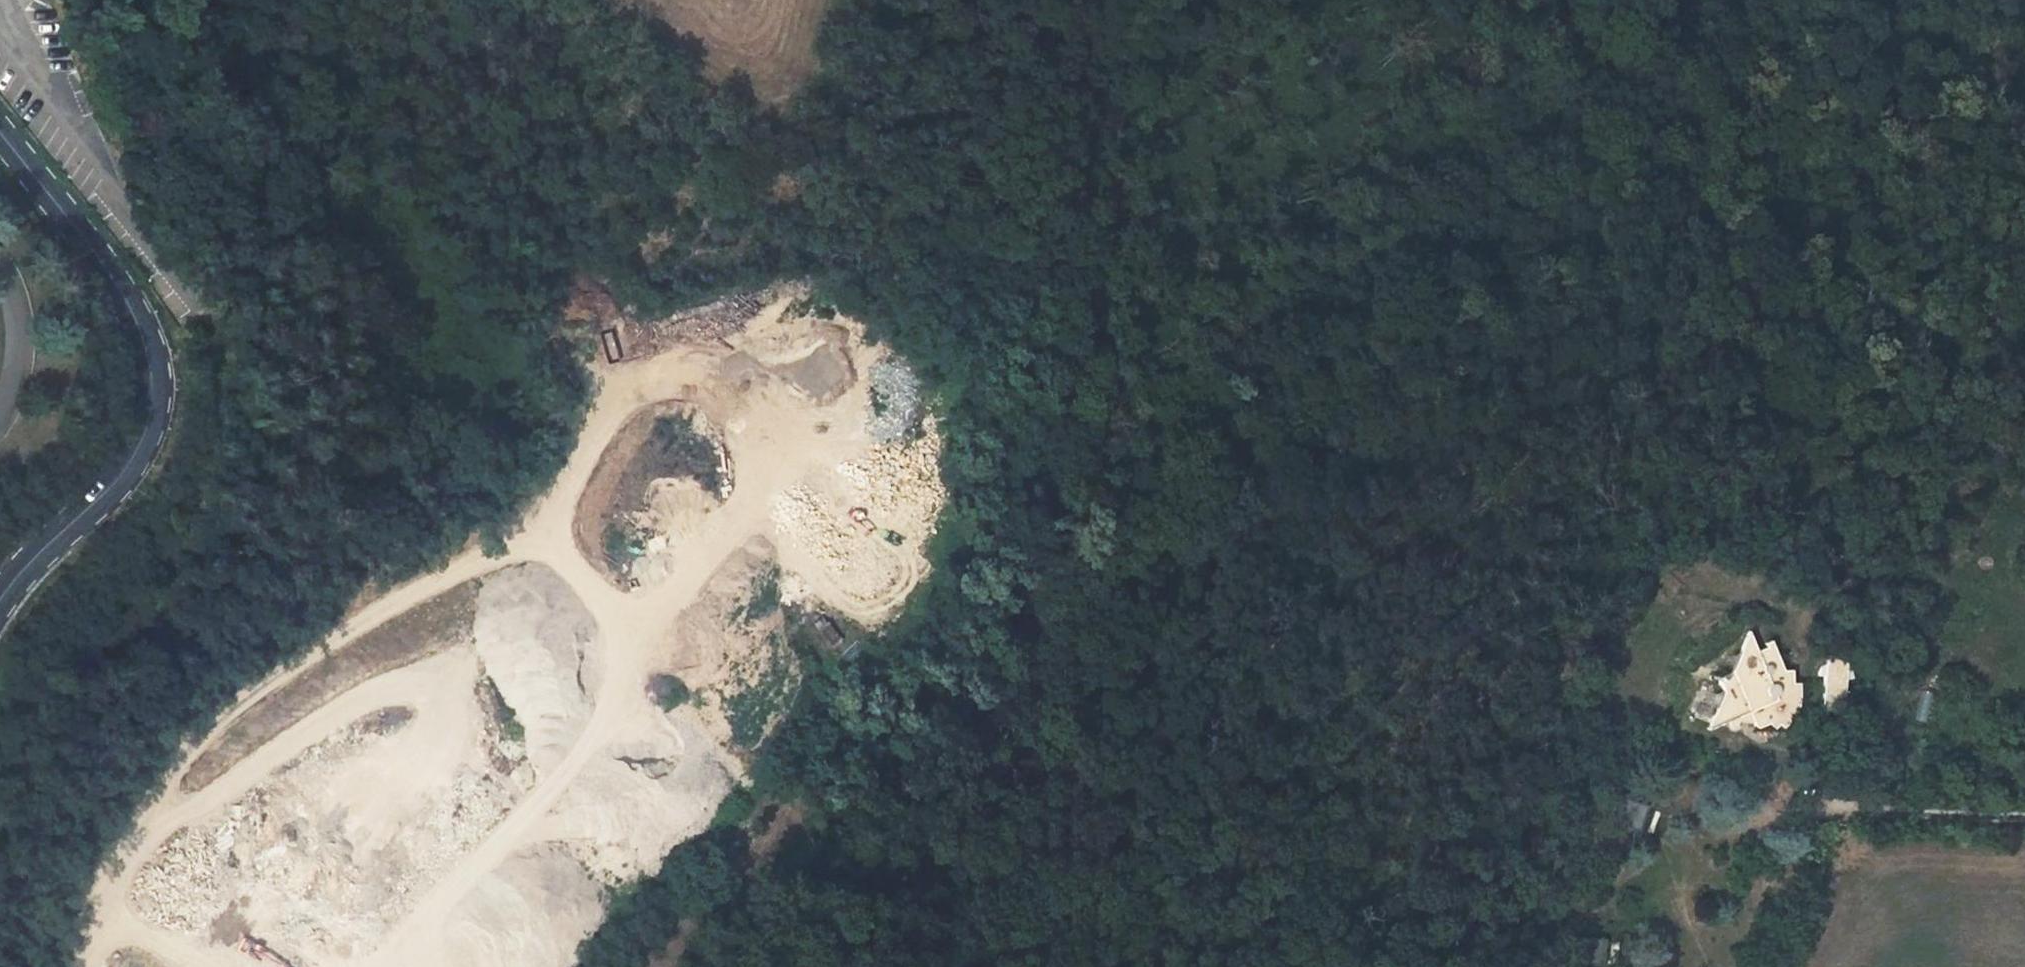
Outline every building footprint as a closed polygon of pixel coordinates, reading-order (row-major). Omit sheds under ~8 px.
[(1881,572),(1880,572),(1877,570),(1874,570),(1871,571),(1870,572),(1869,574),(1868,577),(1869,579),(1870,582),(1872,583),(1874,585),(1876,585),(1878,584),(1881,583),(1882,581),(1883,579),(1883,576),(1882,574),(1881,572)] [(1781,725),(1783,729),(1798,710),(1800,692),(1799,685),(1792,685),(1793,671),(1783,672),(1770,642),(1765,644),(1767,650),(1757,654),(1748,632),(1732,674),(1720,680),(1725,693),(1708,731),(1727,722),(1730,728),(1734,730),(1740,728),(1741,722),(1754,724),(1758,730),(1771,724),(1775,729),(1781,725)] [(1822,710),(1842,712),(1844,680),(1852,679),(1849,667),(1847,664),(1838,659),(1827,660),(1823,665),(1819,668),(1819,676),(1824,677),(1822,710)]
